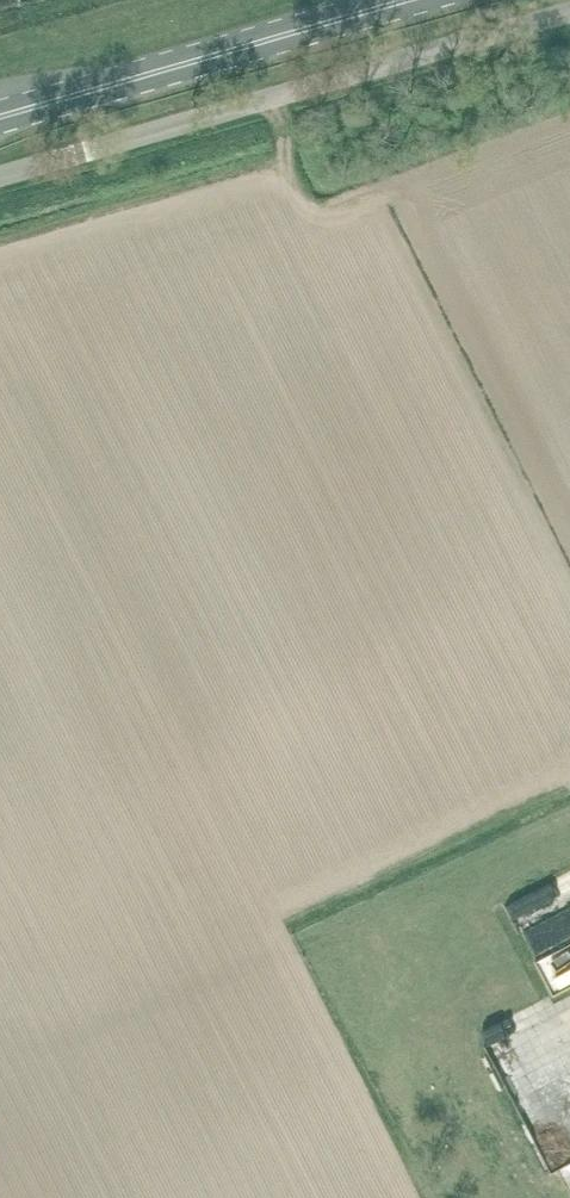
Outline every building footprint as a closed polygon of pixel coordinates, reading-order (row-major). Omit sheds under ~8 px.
[(569,930),(569,899),(550,910),(563,934),(569,930)] [(518,928),(529,950),(553,939),(543,917),(518,928)] [(525,960),(540,990),(569,975),(569,937),(525,960)] [(543,995),(559,1032),(569,1027),(569,984),(543,995)]
